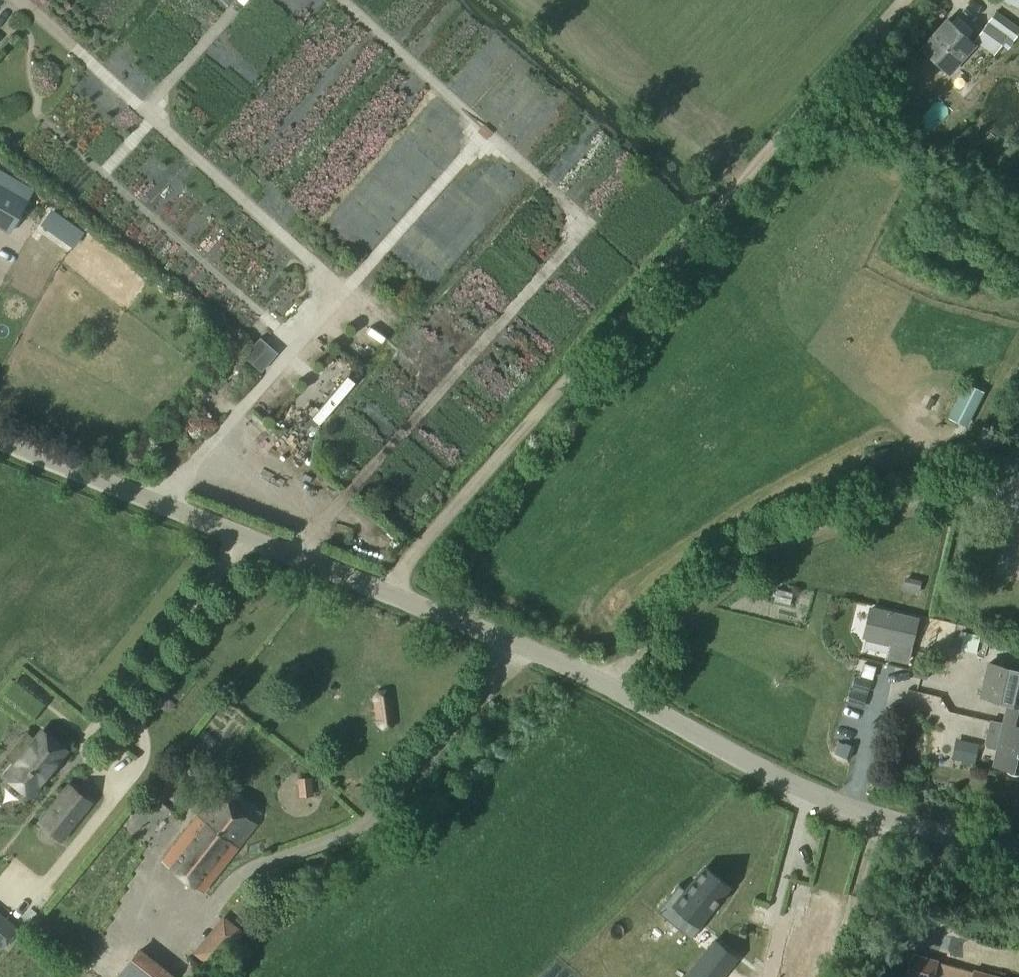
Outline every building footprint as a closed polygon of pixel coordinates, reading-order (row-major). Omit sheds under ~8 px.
[(1018,9),(1018,0),(1000,0),(1018,9)] [(1008,37),(1013,41),(1018,34),(1018,26),(998,10),(987,23),(988,24),(1008,37)] [(947,20),(921,49),(947,73),(974,44),(947,20)] [(988,24),(974,41),(994,56),(1008,37),(988,24)] [(10,233),(28,204),(0,188),(0,227),(10,233)] [(323,218),(339,203),(326,190),(311,205),(323,218)] [(259,337),(243,355),(261,370),(276,352),(259,337)] [(966,385),(948,419),(967,429),(985,394),(966,385)] [(906,579),(903,592),(920,596),(924,583),(906,579)] [(907,663),(918,617),(870,605),(863,634),(893,641),(889,658),(907,663)] [(981,697),(1008,703),(1004,724),(989,721),(984,744),(987,749),(998,751),(995,765),(1003,767),(1006,771),(1009,774),(1014,775),(1017,775),(1018,775),(1018,670),(988,663),(981,697)] [(871,679),(875,667),(864,664),(860,676),(871,679)] [(917,670),(915,679),(928,682),(930,672),(917,670)] [(377,691),(373,699),(376,724),(383,729),(391,728),(395,721),(392,696),(386,690),(377,691)] [(42,731),(6,776),(30,795),(66,750),(42,731)] [(973,764),(978,746),(963,742),(958,761),(973,764)] [(846,745),(842,758),(851,761),(855,747),(846,745)] [(313,776),(298,777),(300,797),(314,796),(313,776)] [(69,786),(40,822),(61,839),(89,802),(69,786)] [(216,793),(163,859),(202,891),(256,824),(216,793)] [(698,923),(727,886),(704,868),(686,891),(678,885),(656,912),(690,939),(701,925),(698,923)] [(0,910),(0,946),(2,948),(19,926),(0,910)] [(233,916),(204,954),(224,970),(253,932),(233,916)] [(735,959),(736,958),(714,941),(713,942),(687,974),(686,975),(689,976),(720,976),(735,959)] [(119,976),(169,976),(138,953),(119,976)] [(904,976),(1001,976),(978,970),(976,976),(910,960),(904,976)]
